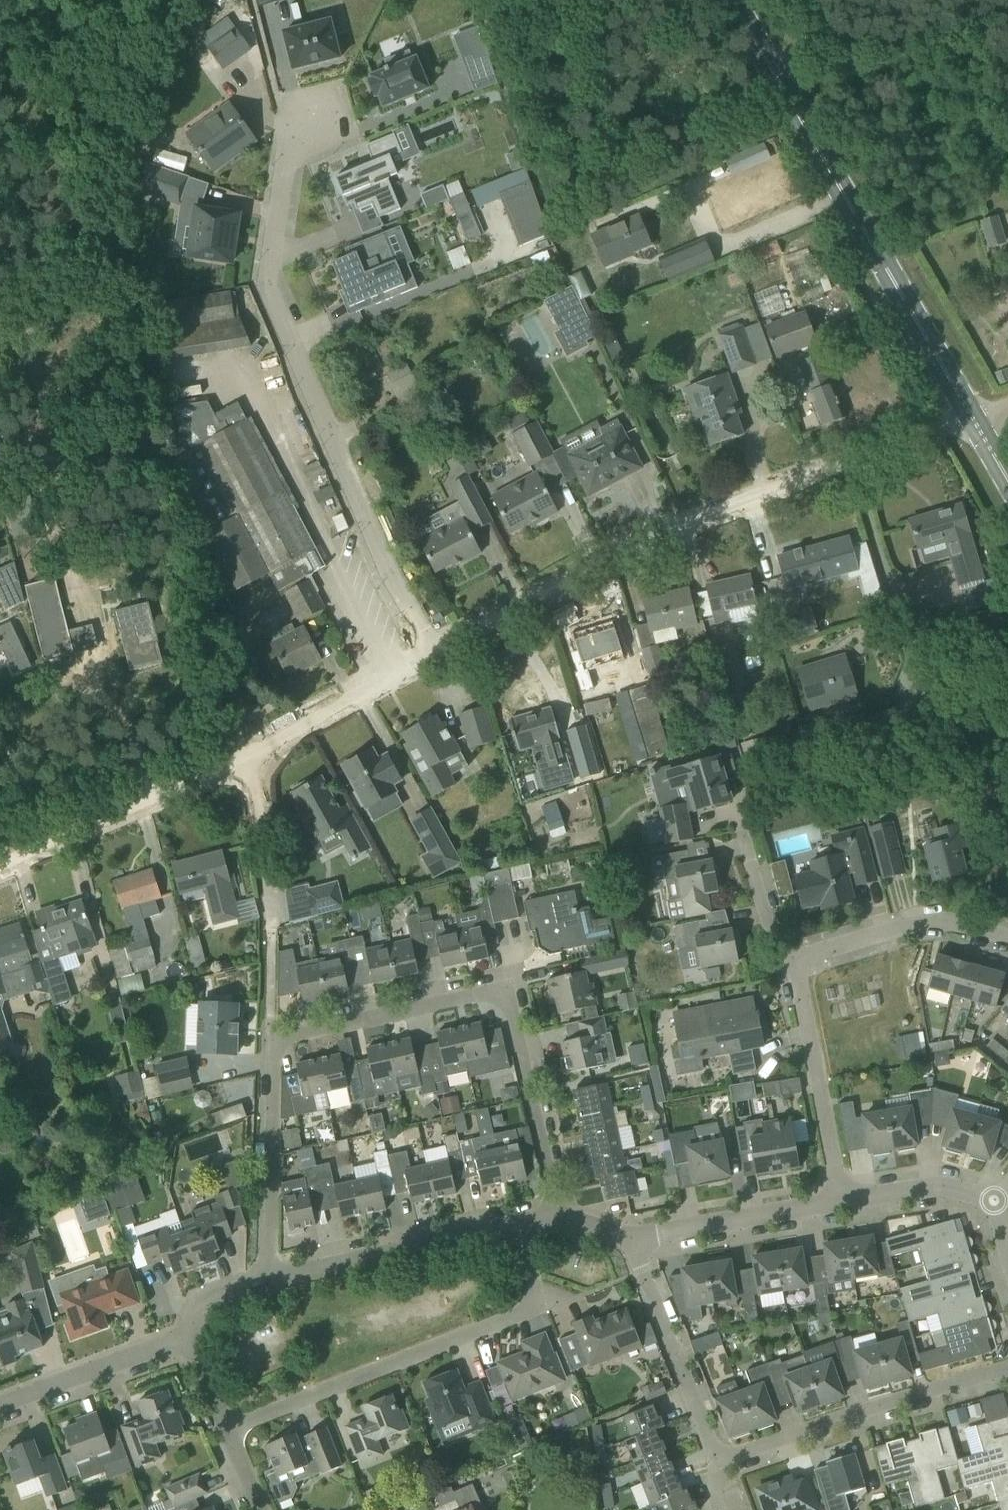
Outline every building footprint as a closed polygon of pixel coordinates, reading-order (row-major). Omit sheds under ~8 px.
[(193,16),(187,30),(199,35),(204,20),(199,18),(193,16)] [(330,20),(284,32),(293,70),(340,58),(330,20)] [(234,29),(208,47),(224,69),(250,50),(234,29)] [(488,63),(490,62),(491,62),(484,43),(481,44),(460,52),(467,71),(488,63)] [(368,80),(376,97),(379,96),(383,108),(429,89),(416,58),(412,60),(409,51),(385,61),(387,67),(383,68),(384,70),(370,75),(371,78),(368,80)] [(227,102),(186,132),(214,171),(256,141),(227,102)] [(354,203),(357,210),(372,204),(378,218),(400,209),(388,179),(389,179),(389,178),(398,174),(391,157),(402,153),(394,134),(366,146),(373,162),(337,177),(336,177),(335,177),(347,207),(349,206),(348,206),(354,203)] [(730,172),(768,156),(763,143),(725,160),(730,172)] [(518,152),(506,156),(512,172),(523,168),(518,152)] [(190,177),(147,163),(138,189),(181,204),(190,177)] [(549,235),(531,182),(499,195),(519,247),(549,235)] [(449,200),(443,185),(420,194),(426,209),(449,200)] [(458,222),(473,216),(464,194),(449,200),(458,222)] [(180,206),(173,253),(189,256),(232,262),(239,215),(180,206)] [(631,253),(651,245),(638,216),(592,236),(605,267),(625,259),(623,254),(630,251),(631,253)] [(981,223),(989,250),(1007,244),(999,217),(981,223)] [(725,231),(681,249),(690,272),(734,254),(725,231)] [(399,267),(385,233),(345,249),(348,257),(332,263),(347,301),(351,299),(356,313),(418,287),(408,263),(399,267)] [(778,243),(755,252),(759,261),(761,264),(783,255),(778,243)] [(547,251),(530,258),(535,269),(551,262),(547,251)] [(465,253),(450,259),(454,269),(469,263),(465,253)] [(740,272),(729,276),(733,287),(744,283),(740,272)] [(526,287),(518,291),(524,302),(532,297),(526,287)] [(574,288),(546,303),(561,332),(563,335),(574,329),(582,343),(586,340),(597,335),(574,288)] [(158,303),(166,360),(251,347),(240,318),(234,319),(230,292),(158,303)] [(765,329),(776,358),(817,343),(806,314),(765,329)] [(719,336),(733,375),(757,367),(744,327),(719,336)] [(616,341),(604,347),(611,363),(623,357),(616,341)] [(799,362),(822,426),(845,418),(821,354),(799,362)] [(736,415),(741,414),(727,375),(685,390),(696,420),(701,418),(711,446),(743,434),(736,415)] [(905,397),(897,402),(903,413),(911,408),(905,397)] [(207,402),(173,407),(186,454),(185,455),(204,533),(202,533),(218,565),(213,568),(218,578),(216,580),(224,596),(232,592),(233,593),(269,573),(281,597),(286,594),(300,620),(324,608),(316,595),(319,591),(312,577),(314,573),(325,568),(247,421),(237,402),(214,414),(207,402)] [(556,452),(553,454),(568,482),(579,476),(580,479),(582,479),(585,484),(584,489),(589,491),(590,493),(593,492),(598,493),(607,488),(608,484),(618,478),(619,480),(642,468),(633,450),(617,420),(600,429),(596,422),(561,441),(565,448),(556,452)] [(514,436),(531,467),(553,454),(537,422),(514,436)] [(476,457),(494,451),(490,438),(450,450),(458,477),(481,470),(476,457)] [(537,473),(492,497),(511,533),(538,519),(539,522),(558,512),(537,473)] [(441,514),(448,528),(420,544),(435,573),(459,560),(461,564),(481,553),(471,534),(492,522),(468,478),(451,486),(460,504),(441,514)] [(952,562),(959,586),(983,579),(976,555),(969,533),(970,533),(961,505),(910,520),(918,549),(948,540),(955,561),(952,562)] [(779,557),(787,588),(856,569),(848,539),(779,557)] [(727,612),(757,606),(754,594),(752,585),(749,575),(722,581),(724,586),(708,590),(716,624),(729,622),(727,612)] [(74,652),(69,631),(63,609),(43,614),(39,599),(59,593),(55,578),(25,586),(44,660),(45,660),(74,652)] [(760,583),(752,585),(754,594),(757,606),(760,621),(768,619),(760,583)] [(674,595),(644,602),(652,634),(676,628),(677,631),(696,626),(688,589),(673,593),(674,595)] [(120,631),(123,630),(132,667),(158,660),(157,657),(157,656),(154,644),(158,643),(159,643),(149,603),(129,608),(114,612),(119,632),(120,631)] [(768,622),(776,648),(820,635),(812,609),(768,622)] [(613,621),(571,634),(577,652),(572,654),(578,673),(576,673),(582,692),(596,688),(590,671),(625,660),(613,621)] [(4,652),(14,674),(31,666),(10,622),(0,627),(0,654),(4,652)] [(286,642),(274,649),(286,673),(318,656),(305,632),(298,636),(292,624),(280,630),(286,642)] [(712,649),(724,693),(748,687),(736,642),(712,649)] [(659,645),(642,650),(651,678),(667,672),(659,645)] [(797,670),(810,712),(860,697),(846,654),(797,670)] [(649,685),(626,692),(648,761),(671,753),(649,685)] [(459,714),(470,749),(496,741),(485,706),(459,714)] [(730,711),(737,735),(753,730),(746,706),(730,711)] [(545,788),(543,789),(544,790),(573,781),(551,707),(550,708),(511,720),(511,719),(510,719),(514,733),(512,733),(513,738),(515,738),(519,752),(520,751),(520,750),(542,744),(549,767),(538,770),(539,771),(540,771),(542,776),(540,777),(541,778),(542,777),(545,788)] [(460,752),(444,722),(440,724),(436,716),(432,717),(430,714),(418,721),(420,724),(402,734),(407,743),(403,744),(433,797),(449,788),(442,776),(449,773),(443,762),(460,752)] [(799,728),(805,752),(837,742),(830,719),(799,728)] [(586,729),(567,735),(580,783),(600,777),(586,729)] [(758,738),(741,743),(749,770),(765,765),(758,738)] [(343,766),(357,792),(354,793),(362,807),(365,805),(366,808),(396,792),(392,785),(401,780),(387,755),(378,760),(373,750),(343,766)] [(732,800),(724,773),(735,770),(731,755),(719,758),(719,757),(696,764),(694,759),(666,767),(672,789),(687,784),(694,811),(714,805),(717,807),(727,804),(727,802),(732,800)] [(296,792),(292,794),(301,811),(298,813),(306,829),(310,827),(319,843),(321,842),(327,852),(344,842),(341,835),(357,826),(348,809),(341,813),(322,778),(308,785),(306,781),(294,788),(296,792)] [(543,807),(552,832),(565,827),(557,802),(543,807)] [(660,809),(666,844),(691,840),(684,804),(660,809)] [(431,809),(412,820),(431,854),(423,858),(433,877),(460,862),(431,809)] [(892,822),(870,828),(872,835),(879,862),(900,856),(894,830),(892,822)] [(930,823),(917,827),(921,842),(926,841),(928,847),(926,848),(934,881),(965,873),(959,849),(965,848),(959,825),(935,832),(932,832),(930,823)] [(853,902),(846,875),(859,872),(858,867),(872,864),(863,829),(835,836),(840,856),(812,863),(814,873),(795,878),(802,907),(822,903),(823,909),(853,902)] [(668,854),(651,858),(656,882),(671,878),(678,883),(681,898),(668,900),(671,920),(673,920),(686,917),(691,917),(710,913),(707,894),(719,892),(716,876),(719,876),(715,864),(713,864),(713,860),(690,864),(688,851),(668,854)] [(173,865),(181,895),(203,890),(212,925),(238,918),(222,853),(173,865)] [(498,858),(483,861),(485,871),(500,867),(498,858)] [(483,874),(488,896),(494,924),(495,924),(519,918),(508,869),(483,874)] [(153,955),(143,919),(159,914),(155,901),(161,898),(152,870),(114,882),(133,943),(108,950),(116,979),(156,967),(153,955)] [(788,877),(775,880),(779,896),(780,896),(791,893),(788,877)] [(310,890),(306,891),(313,916),(343,908),(337,883),(310,890)] [(524,902),(530,932),(535,931),(539,948),(550,956),(562,953),(562,951),(614,940),(610,919),(608,918),(594,921),(592,919),(589,907),(579,910),(575,891),(524,902)] [(481,924),(459,929),(466,963),(489,958),(486,946),(499,944),(495,924),(494,924),(488,896),(478,911),(481,924)] [(38,916),(43,932),(33,934),(32,931),(31,932),(41,962),(42,962),(50,988),(48,989),(53,1006),(72,1000),(59,959),(91,949),(91,947),(96,946),(81,902),(66,907),(67,908),(55,912),(53,907),(37,912),(38,916)] [(417,910),(420,923),(432,920),(429,908),(417,910)] [(433,920),(420,923),(422,932),(435,929),(433,920)] [(674,926),(679,951),(692,948),(699,954),(702,968),(738,961),(736,947),(741,946),(738,931),(733,932),(732,929),(709,934),(706,920),(674,926)] [(422,932),(420,923),(408,926),(410,935),(422,932)] [(32,985),(45,981),(39,961),(31,963),(19,925),(0,931),(0,994),(5,992),(7,997),(34,989),(32,985)] [(466,963),(459,929),(436,934),(443,968),(466,963)] [(185,940),(193,969),(206,966),(198,936),(185,940)] [(350,939),(352,948),(356,965),(368,962),(373,984),(396,979),(388,945),(366,950),(363,936),(350,939)] [(339,951),(352,948),(350,939),(337,942),(339,951)] [(411,940),(388,945),(396,979),(419,974),(411,940)] [(279,966),(278,981),(293,978),(290,966),(296,965),(293,949),(278,952),(279,966)] [(595,957),(598,973),(629,966),(625,950),(595,957)] [(317,961),(318,965),(319,965),(326,994),(327,994),(349,989),(341,955),(317,961)] [(928,988),(951,994),(960,963),(937,956),(928,988)] [(296,965),(295,965),(296,970),(302,993),(304,1004),(327,999),(327,994),(326,994),(319,965),(318,965),(317,960),(296,965)] [(951,994),(973,1000),(982,969),(960,963),(951,994)] [(707,980),(722,977),(720,967),(706,970),(707,980)] [(982,969),(973,1000),(996,1007),(1005,975),(982,969)] [(560,1014),(564,1013),(566,1016),(576,1014),(577,1010),(597,1005),(594,991),(590,992),(585,972),(547,980),(552,998),(556,998),(560,1014)] [(202,995),(200,983),(187,985),(189,998),(202,995)] [(617,996),(621,1013),(639,1008),(635,992),(617,996)] [(672,1048),(677,1074),(702,1069),(700,1057),(763,1045),(759,1026),(755,1027),(753,1019),(760,1017),(759,1012),(755,1013),(752,999),(674,1014),(680,1046),(672,1048)] [(201,1003),(199,1054),(235,1055),(236,1036),(239,1036),(239,1024),(237,1024),(237,1005),(201,1003)] [(12,1044),(1,1010),(0,1010),(0,1047),(12,1044)] [(562,1059),(565,1071),(568,1070),(568,1073),(606,1065),(600,1036),(609,1034),(605,1016),(577,1022),(581,1038),(561,1043),(565,1058),(562,1059)] [(481,1023),(459,1028),(466,1061),(467,1061),(468,1067),(490,1062),(493,1073),(510,1069),(509,1064),(501,1029),(483,1033),(481,1023)] [(446,1073),(433,1076),(435,1084),(448,1081),(447,1077),(469,1072),(466,1061),(459,1028),(437,1033),(446,1073)] [(961,1040),(970,1042),(974,1031),(964,1029),(961,1040)] [(411,1039),(389,1044),(396,1077),(418,1072),(411,1039)] [(985,1047),(995,1055),(1001,1046),(992,1039),(985,1047)] [(952,1040),(940,1042),(942,1052),(954,1050),(952,1040)] [(942,1052),(940,1042),(929,1044),(931,1054),(942,1052)] [(357,1065),(366,1110),(380,1107),(374,1082),(382,1080),(385,1095),(400,1092),(396,1077),(389,1044),(366,1049),(369,1059),(356,1062),(357,1065)] [(643,1044),(628,1048),(632,1066),(647,1063),(643,1044)] [(1007,1065),(1007,1052),(1001,1046),(995,1055),(1007,1065)] [(934,1054),(936,1067),(950,1064),(948,1052),(934,1054)] [(341,1054),(318,1059),(325,1092),(348,1088),(353,1112),(366,1110),(357,1065),(344,1068),(341,1054)] [(156,1066),(161,1084),(191,1076),(187,1059),(156,1066)] [(325,1092),(318,1059),(296,1064),(298,1074),(282,1077),(281,1120),(316,1112),(312,1096),(326,1093),(325,1092)] [(117,1079),(121,1097),(133,1094),(129,1076),(117,1079)] [(435,1084),(433,1076),(419,1079),(423,1095),(436,1092),(435,1084)] [(754,1080),(728,1085),(731,1101),(757,1097),(754,1080)] [(763,1084),(765,1098),(781,1095),(779,1081),(763,1084)] [(614,1106),(609,1083),(573,1091),(575,1101),(577,1100),(580,1113),(614,1106)] [(640,1087),(643,1099),(652,1097),(650,1085),(640,1087)] [(515,1086),(499,1090),(502,1103),(518,1099),(515,1086)] [(913,1119),(931,1116),(933,1088),(906,1093),(909,1106),(887,1110),(893,1149),(897,1148),(898,1152),(915,1150),(914,1145),(917,1145),(913,1119)] [(962,1151),(966,1153),(976,1115),(954,1109),(958,1095),(933,1088),(931,1116),(950,1121),(943,1146),(946,1147),(945,1151),(961,1156),(962,1151)] [(439,1100),(442,1116),(460,1112),(457,1096),(439,1100)] [(646,1111),(648,1122),(659,1119),(660,1120),(661,1119),(660,1115),(655,1110),(652,1097),(643,1099),(645,1112),(646,1111)] [(889,1150),(893,1149),(887,1110),(861,1114),(862,1117),(855,1118),(852,1102),(838,1105),(844,1132),(865,1129),(870,1153),(873,1152),(873,1157),(890,1154),(889,1150)] [(432,1106),(423,1113),(429,1120),(438,1113),(432,1106)] [(619,1128),(614,1106),(580,1113),(577,1113),(580,1123),(582,1123),(585,1135),(619,1128)] [(380,1113),(368,1116),(372,1134),(382,1132),(384,1131),(380,1113)] [(463,1113),(453,1116),(457,1133),(467,1131),(463,1113)] [(966,1153),(970,1154),(969,1158),(985,1162),(986,1158),(989,1159),(996,1135),(1007,1139),(1007,1126),(1000,1124),(1001,1122),(976,1115),(966,1153)] [(791,1118),(770,1122),(778,1172),(800,1168),(791,1118)] [(659,1119),(648,1122),(649,1132),(654,1131),(656,1144),(665,1142),(663,1129),(661,1129),(660,1120),(659,1119)] [(778,1172),(770,1122),(764,1123),(763,1119),(744,1122),(744,1126),(735,1128),(740,1154),(753,1152),(757,1175),(778,1172)] [(674,1162),(674,1165),(690,1162),(694,1183),(698,1182),(698,1187),(726,1182),(726,1177),(729,1176),(722,1139),(721,1139),(718,1122),(694,1127),(695,1130),(670,1135),(673,1150),(671,1150),(674,1162)] [(529,1127),(494,1134),(497,1149),(504,1182),(527,1177),(523,1161),(536,1159),(529,1127)] [(281,1131),(285,1150),(302,1147),(298,1128),(281,1131)] [(585,1135),(582,1135),(585,1145),(587,1145),(590,1157),(590,1158),(624,1150),(619,1128),(585,1135)] [(384,1131),(382,1132),(384,1140),(396,1137),(394,1129),(384,1131)] [(449,1160),(427,1165),(434,1199),(457,1193),(454,1182),(467,1179),(458,1142),(456,1134),(443,1137),(446,1153),(447,1153),(449,1160)] [(494,1134),(458,1142),(467,1179),(479,1176),(482,1187),(504,1182),(497,1149),(494,1134)] [(355,1139),(347,1141),(350,1153),(355,1152),(353,1144),(356,1144),(355,1139)] [(629,1171),(624,1150),(590,1158),(590,1157),(587,1158),(590,1168),(592,1167),(595,1181),(600,1180),(602,1179),(602,1178),(629,1172),(629,1171)] [(663,1152),(666,1164),(674,1162),(671,1150),(663,1152)] [(378,1175),(356,1180),(364,1214),(386,1209),(384,1198),(396,1195),(388,1155),(387,1151),(372,1154),(376,1169),(378,1175)] [(406,1151),(388,1155),(396,1195),(409,1192),(412,1204),(434,1199),(427,1165),(410,1169),(406,1151)] [(676,1175),(674,1165),(674,1162),(666,1164),(668,1176),(676,1175)] [(329,1163),(316,1166),(320,1182),(333,1179),(329,1163)] [(320,1182),(316,1166),(302,1169),(306,1185),(320,1182)] [(639,1194),(635,1175),(634,1170),(629,1171),(629,1172),(602,1178),(602,1179),(600,1180),(602,1192),(605,1192),(607,1201),(639,1194)] [(364,1214),(356,1180),(334,1185),(342,1219),(364,1214)] [(282,1184),(282,1198),(283,1198),(288,1221),(284,1222),(287,1236),(304,1232),(303,1228),(316,1225),(309,1192),(294,1195),(291,1182),(282,1184)] [(193,1218),(180,1223),(196,1267),(217,1259),(215,1252),(220,1250),(217,1241),(232,1235),(231,1230),(246,1225),(239,1206),(241,1205),(235,1188),(214,1196),(217,1202),(205,1207),(207,1211),(192,1217),(193,1218)] [(81,1201),(88,1222),(109,1215),(101,1194),(81,1201)] [(115,1210),(122,1228),(135,1223),(129,1206),(115,1210)] [(920,1249),(924,1265),(969,1252),(968,1251),(969,1251),(969,1249),(971,1247),(973,1245),(973,1242),(971,1239),(969,1237),(965,1237),(959,1239),(954,1220),(911,1232),(908,1231),(907,1233),(885,1240),(890,1257),(920,1249)] [(196,1267),(180,1223),(167,1228),(166,1226),(137,1236),(148,1265),(163,1260),(166,1269),(172,1267),(174,1275),(196,1267)] [(36,1226),(25,1231),(28,1240),(39,1235),(36,1226)] [(852,1241),(848,1241),(855,1280),(879,1275),(879,1278),(895,1275),(892,1264),(877,1267),(872,1237),(869,1238),(868,1234),(852,1236),(852,1241)] [(855,1280),(848,1241),(844,1242),(843,1238),(827,1241),(827,1245),(824,1245),(831,1284),(855,1280)] [(10,1252),(21,1295),(44,1286),(33,1241),(10,1252)] [(781,1253),(777,1253),(784,1292),(807,1288),(801,1249),(798,1250),(797,1246),(781,1249),(781,1253)] [(784,1292),(777,1253),(773,1254),(772,1250),(756,1253),(756,1257),(753,1257),(760,1296),(784,1292)] [(900,1288),(905,1306),(974,1286),(968,1268),(974,1266),(976,1265),(978,1262),(978,1259),(976,1256),(973,1255),(970,1255),(970,1253),(969,1253),(969,1252),(924,1265),(929,1280),(900,1288)] [(710,1265),(706,1266),(713,1304),(727,1301),(728,1307),(737,1305),(730,1262),(727,1262),(726,1258),(710,1261),(710,1265)] [(713,1304),(706,1266),(702,1266),(701,1262),(685,1265),(685,1269),(682,1270),(687,1295),(673,1297),(683,1323),(703,1319),(701,1306),(713,1304)] [(48,1281),(57,1307),(62,1305),(68,1321),(65,1322),(71,1340),(107,1327),(102,1312),(109,1309),(110,1312),(138,1302),(126,1269),(109,1275),(105,1267),(96,1270),(93,1265),(48,1281)] [(814,1284),(816,1299),(828,1297),(826,1282),(814,1284)] [(987,1316),(988,1316),(987,1314),(990,1313),(991,1310),(991,1307),(990,1304),(987,1303),(984,1303),(979,1304),(974,1286),(905,1306),(909,1321),(938,1313),(943,1330),(987,1317),(987,1316)] [(743,1297),(746,1311),(757,1309),(755,1295),(743,1297)] [(828,1297),(816,1299),(819,1314),(831,1312),(828,1297)] [(2,1367),(17,1361),(15,1356),(43,1346),(25,1298),(5,1305),(8,1314),(0,1316),(0,1360),(2,1367)] [(573,1324),(580,1342),(590,1368),(641,1348),(642,1349),(657,1343),(650,1323),(634,1329),(627,1309),(594,1322),(592,1316),(573,1324)] [(757,1309),(746,1311),(748,1326),(760,1324),(757,1309)] [(992,1352),(987,1333),(992,1332),(995,1330),(996,1327),(996,1324),(995,1321),(992,1320),(989,1320),(988,1318),(988,1319),(987,1317),(943,1330),(947,1345),(918,1354),(923,1372),(946,1365),(948,1367),(950,1364),(975,1357),(978,1358),(979,1356),(992,1352)] [(896,1324),(900,1335),(912,1332),(908,1320),(896,1324)] [(690,1342),(695,1355),(725,1344),(720,1332),(690,1342)] [(527,1353),(501,1363),(509,1382),(513,1381),(519,1397),(540,1389),(542,1390),(550,1387),(551,1384),(565,1378),(556,1356),(552,1357),(544,1335),(523,1344),(527,1353)] [(852,1335),(837,1340),(841,1352),(856,1347),(852,1335)] [(900,1336),(877,1343),(888,1382),(892,1380),(894,1385),(910,1380),(909,1376),(911,1375),(900,1336)] [(915,1338),(917,1347),(926,1345),(924,1336),(915,1338)] [(841,1352),(837,1340),(825,1344),(830,1356),(841,1352)] [(888,1382),(877,1343),(854,1350),(865,1388),(868,1387),(869,1391),(885,1387),(884,1383),(888,1382)] [(782,1358),(768,1364),(774,1382),(786,1378),(798,1412),(800,1411),(802,1415),(818,1410),(816,1406),(820,1404),(807,1367),(809,1366),(804,1355),(783,1362),(782,1358)] [(829,1358),(809,1366),(807,1367),(820,1404),(824,1403),(826,1407),(841,1401),(840,1397),(843,1396),(829,1358)] [(752,1389),(740,1393),(752,1428),(756,1427),(758,1431),(774,1425),(772,1421),(775,1420),(763,1386),(774,1382),(768,1364),(746,1371),(752,1389)] [(427,1401),(438,1429),(465,1419),(470,1433),(496,1423),(484,1391),(480,1381),(464,1388),(457,1370),(423,1383),(430,1400),(427,1401)] [(641,1388),(646,1400),(666,1392),(662,1382),(653,1385),(653,1384),(641,1388)] [(122,1427),(137,1467),(152,1461),(149,1454),(158,1451),(155,1444),(184,1434),(181,1427),(184,1426),(179,1411),(176,1412),(168,1391),(138,1402),(144,1419),(122,1427)] [(752,1428),(740,1393),(717,1401),(730,1436),(733,1435),(734,1439),(750,1434),(748,1430),(752,1428)] [(363,1407),(367,1418),(346,1427),(360,1464),(383,1455),(377,1441),(409,1428),(402,1411),(399,1412),(392,1395),(363,1407)] [(979,1403),(967,1407),(970,1418),(982,1415),(979,1403)] [(634,1412),(622,1417),(630,1439),(655,1430),(662,1427),(664,1426),(661,1417),(658,1418),(653,1405),(634,1412)] [(947,1412),(951,1428),(969,1423),(965,1407),(947,1412)] [(562,1417),(568,1431),(591,1422),(585,1408),(562,1417)] [(72,1452),(60,1457),(68,1479),(80,1474),(83,1481),(104,1473),(102,1467),(127,1457),(117,1429),(105,1433),(98,1416),(64,1429),(72,1452)] [(960,1475),(1007,1461),(1007,1417),(976,1426),(983,1452),(957,1460),(956,1460),(957,1464),(960,1475)] [(937,1470),(957,1464),(956,1460),(957,1460),(948,1427),(936,1430),(935,1430),(918,1434),(920,1442),(913,1444),(913,1441),(912,1442),(929,1502),(945,1498),(937,1470)] [(274,1469),(264,1473),(277,1505),(278,1505),(277,1502),(291,1497),(295,1488),(293,1482),(295,1481),(294,1477),(291,1478),(289,1473),(306,1466),(310,1475),(320,1470),(321,1474),(341,1466),(326,1428),(307,1435),(308,1437),(298,1441),(295,1434),(264,1446),(274,1469)] [(630,1439),(625,1441),(634,1463),(663,1451),(663,1450),(666,1449),(662,1439),(659,1440),(655,1430),(630,1439)] [(594,1439),(596,1450),(604,1448),(603,1437),(594,1439)] [(915,1506),(929,1502),(912,1442),(912,1444),(905,1446),(903,1439),(886,1444),(874,1448),(885,1486),(908,1479),(915,1506)] [(3,1451),(15,1486),(40,1477),(47,1497),(67,1490),(54,1454),(41,1459),(34,1440),(12,1448),(11,1447),(7,1448),(7,1449),(3,1451)] [(512,1442),(498,1447),(502,1458),(516,1453),(512,1442)] [(557,1447),(562,1457),(573,1453),(569,1442),(557,1447)] [(604,1448),(596,1450),(598,1463),(606,1462),(604,1448)] [(663,1451),(634,1463),(642,1483),(672,1472),(672,1471),(674,1470),(670,1461),(668,1462),(663,1451)] [(818,1485),(826,1509),(851,1509),(845,1494),(865,1488),(865,1487),(864,1487),(855,1455),(855,1453),(826,1462),(826,1463),(827,1463),(828,1466),(832,1481),(818,1485)] [(999,1504),(1007,1501),(1007,1461),(960,1475),(965,1489),(992,1481),(999,1504)] [(766,1482),(762,1470),(746,1476),(750,1487),(766,1482)] [(672,1472),(642,1483),(650,1505),(680,1493),(680,1492),(683,1491),(679,1482),(676,1483),(672,1472)] [(164,1488),(172,1508),(208,1494),(199,1473),(164,1488)] [(764,1509),(818,1509),(807,1478),(793,1483),(791,1477),(757,1489),(764,1509)] [(602,1485),(604,1497),(612,1495),(610,1483),(602,1485)] [(434,1509),(474,1509),(473,1509),(481,1505),(472,1485),(453,1494),(450,1488),(434,1495),(439,1507),(433,1509),(434,1509)] [(646,1507),(647,1509),(697,1509),(694,1502),(692,1503),(687,1490),(683,1491),(680,1492),(680,1493),(650,1505),(646,1507)] [(956,1495),(959,1504),(968,1501),(965,1493),(956,1495)] [(612,1495),(604,1497),(606,1509),(614,1508),(612,1495)] [(999,1504),(1001,1509),(1007,1509),(1007,1501),(999,1504)]
